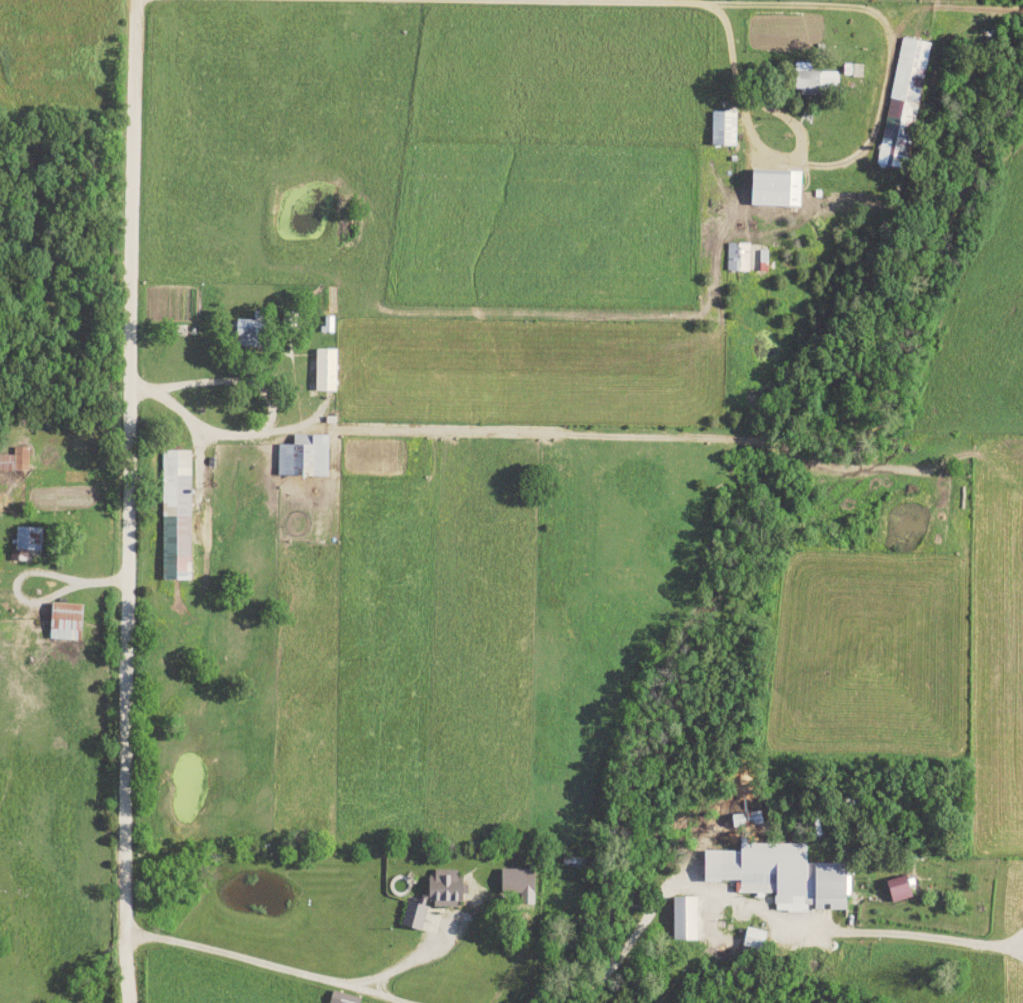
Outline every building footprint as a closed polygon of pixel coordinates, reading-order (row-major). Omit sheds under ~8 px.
[(877,164),(903,168),(917,88),(911,87),(913,76),(923,78),(929,43),(900,38),(877,164)] [(734,112),(710,111),(709,145),(733,146),(734,112)] [(747,206),(799,207),(800,172),(748,171),(747,206)] [(726,271),(750,272),(750,244),(727,244),(726,271)] [(334,333),(334,318),(324,318),(325,328),(321,328),(321,333),(334,333)] [(253,348),(254,321),(232,320),(231,347),(253,348)] [(313,392),(334,392),(335,350),(314,350),(313,392)] [(327,436),(291,435),(290,445),(276,445),(276,476),(305,477),(326,477),(327,436)] [(27,448),(12,449),(13,455),(0,455),(0,472),(28,471),(27,448)] [(160,579),(184,579),(184,564),(189,564),(190,452),(161,451),(160,579)] [(12,561),(25,562),(26,536),(33,536),(33,529),(13,528),(12,561)] [(82,641),(82,605),(48,604),(47,641),(82,641)] [(805,843),(737,847),(738,850),(700,853),(702,883),(735,881),(736,896),(773,893),(774,914),(810,912),(810,911),(825,910),(825,911),(848,910),(845,878),(841,878),(840,863),(806,866),(805,843)] [(517,906),(531,905),(530,870),(497,871),(498,895),(517,894),(517,906)] [(457,871),(427,872),(427,906),(458,905),(457,871)] [(910,898),(902,876),(882,883),(889,905),(910,898)] [(670,942),(696,941),(695,898),(669,898),(670,942)] [(420,932),(425,908),(405,904),(400,928),(420,932)] [(741,947),(761,951),(766,933),(745,928),(741,947)]
